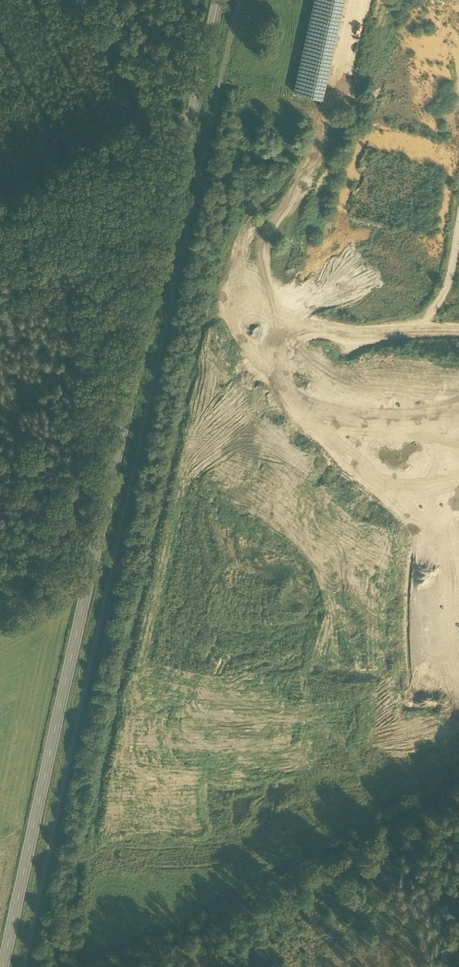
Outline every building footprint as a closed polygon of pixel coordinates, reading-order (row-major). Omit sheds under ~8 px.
[(322,100),(344,0),(317,0),(296,94),(322,100)]
